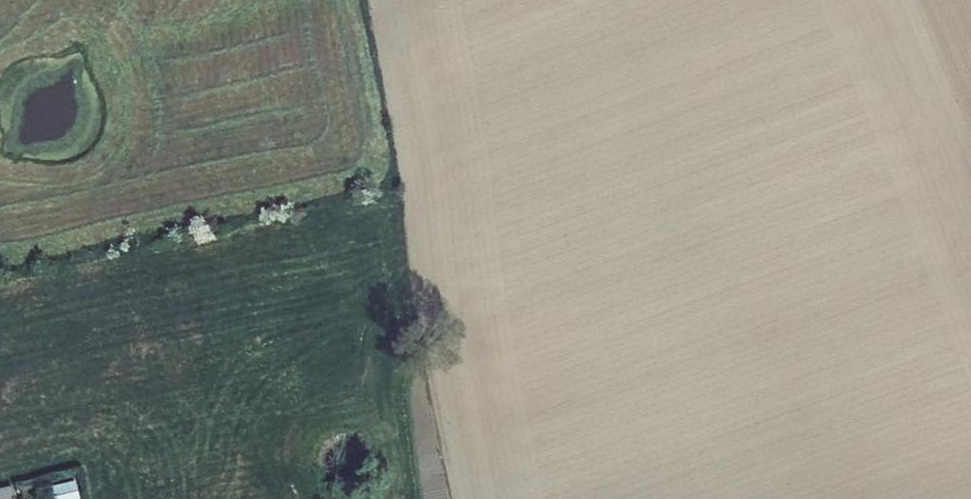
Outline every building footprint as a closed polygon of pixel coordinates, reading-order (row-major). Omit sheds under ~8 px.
[(75,481),(50,487),(53,498),(79,498),(75,481)] [(12,486),(0,489),(0,498),(15,498),(12,486)]
